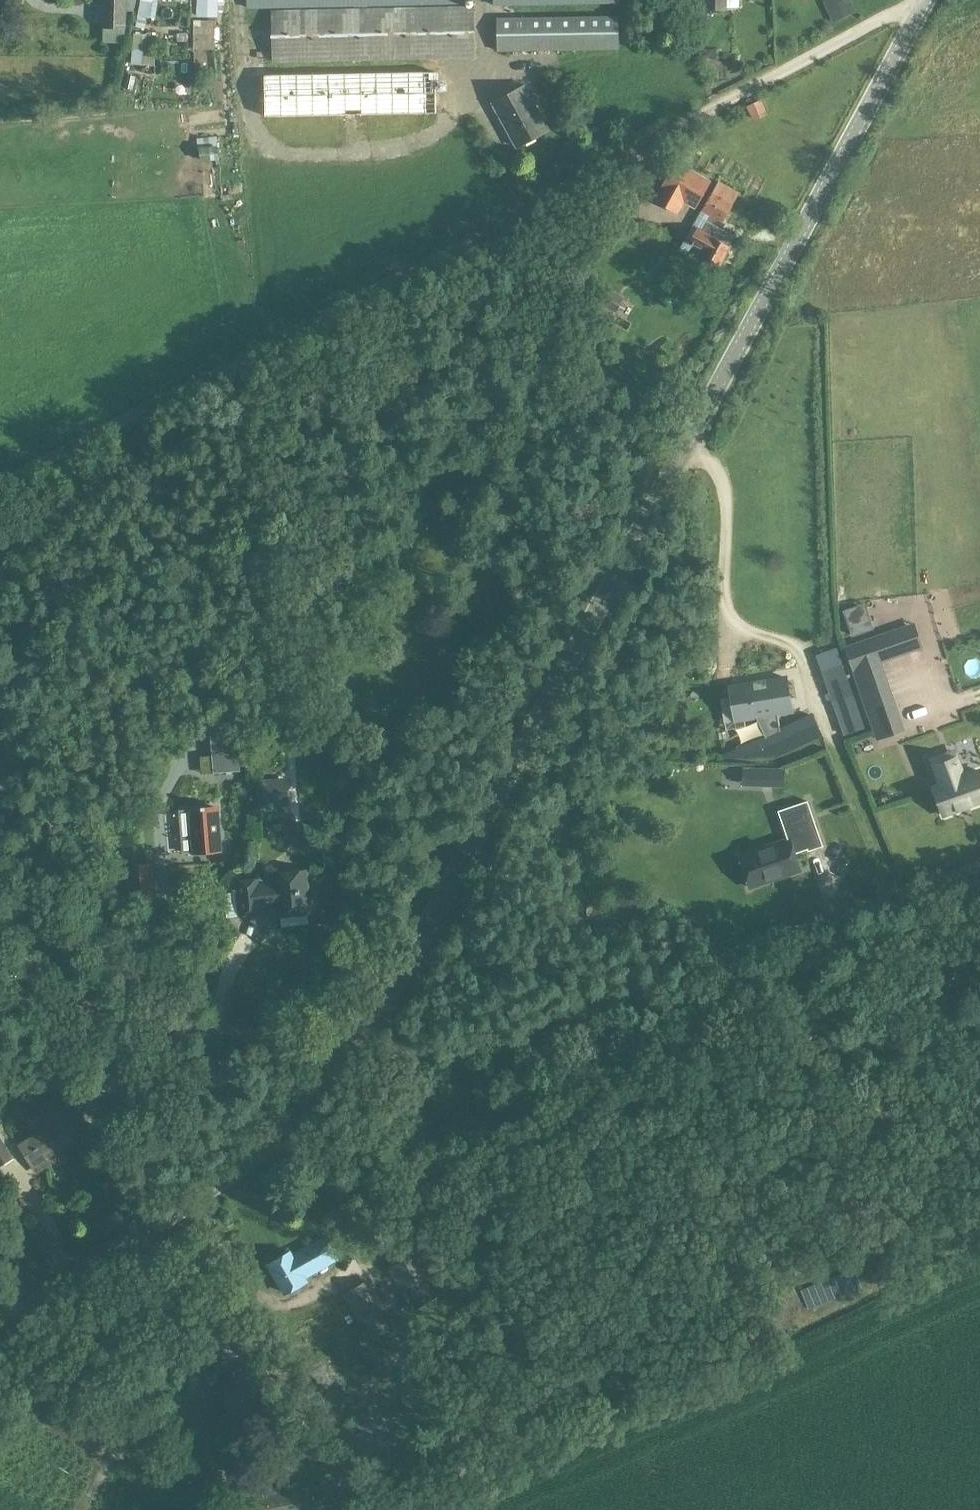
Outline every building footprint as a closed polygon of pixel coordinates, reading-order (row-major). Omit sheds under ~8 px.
[(104,29),(127,30),(127,12),(127,0),(104,0),(104,29)] [(127,12),(134,12),(137,0),(127,0),(127,12)] [(198,18),(219,19),(219,0),(198,0),(198,18)] [(468,6),(468,2),(475,1),(475,0),(247,0),(247,9),(468,6)] [(705,11),(727,12),(727,0),(705,0),(705,11)] [(827,9),(833,23),(856,12),(850,0),(845,0),(827,9)] [(474,7),(271,11),(272,63),(475,58),(474,7)] [(619,18),(497,20),(497,52),(620,50),(619,18)] [(217,23),(191,23),(191,46),(216,46),(217,23)] [(131,59),(141,60),(143,45),(153,46),(155,30),(133,29),(131,59)] [(436,72),(265,75),(265,118),(437,114),(436,72)] [(494,104),(519,148),(548,132),(524,87),(494,104)] [(746,106),(752,119),(765,113),(759,100),(746,106)] [(218,146),(199,149),(201,162),(220,159),(218,146)] [(675,160),(654,199),(679,213),(685,203),(696,209),(712,180),(675,160)] [(697,229),(689,243),(706,253),(699,264),(716,273),(730,248),(729,247),(734,237),(720,229),(734,205),(713,193),(702,211),(708,215),(700,230),(697,229)] [(623,299),(601,286),(593,300),(615,313),(623,299)] [(847,652),(854,672),(922,648),(916,629),(847,652)] [(891,664),(895,676),(916,671),(913,659),(891,664)] [(756,718),(765,737),(757,741),(760,757),(773,757),(820,736),(812,717),(780,731),(777,714),(791,712),(786,679),(730,688),(735,721),(756,718)] [(849,684),(832,690),(848,736),(865,730),(849,684)] [(892,709),(870,717),(878,740),(900,732),(892,709)] [(235,718),(211,720),(213,745),(237,743),(235,718)] [(944,816),(979,802),(979,772),(979,771),(964,777),(957,758),(934,766),(941,785),(933,788),(944,816)] [(772,770),(771,786),(783,786),(784,770),(772,770)] [(257,780),(259,807),(277,805),(274,778),(257,780)] [(4,842),(11,797),(0,795),(0,841),(4,842)] [(823,846),(808,801),(778,811),(788,839),(740,856),(750,888),(800,871),(795,854),(808,850),(809,851),(823,846)] [(188,808),(180,809),(184,852),(192,852),(220,849),(217,804),(188,806),(188,808)] [(156,898),(153,862),(126,864),(130,900),(156,898)] [(241,915),(263,913),(263,907),(277,905),(279,916),(311,913),(307,871),(274,874),(275,881),(260,882),(260,880),(237,882),(241,915)] [(225,924),(239,923),(238,898),(224,899),(225,924)] [(63,1157),(95,1137),(78,1110),(68,1116),(64,1109),(56,1115),(52,1109),(40,1117),(47,1128),(20,1145),(36,1171),(49,1163),(46,1158),(59,1150),(63,1157)] [(14,1159),(0,1135),(0,1168),(14,1159)] [(287,1295),(307,1283),(305,1278),(338,1259),(325,1238),(293,1257),(290,1252),(269,1264),(287,1295)] [(443,1296),(420,1253),(391,1269),(415,1312),(443,1296)] [(343,1294),(368,1339),(395,1325),(369,1280),(343,1294)]
